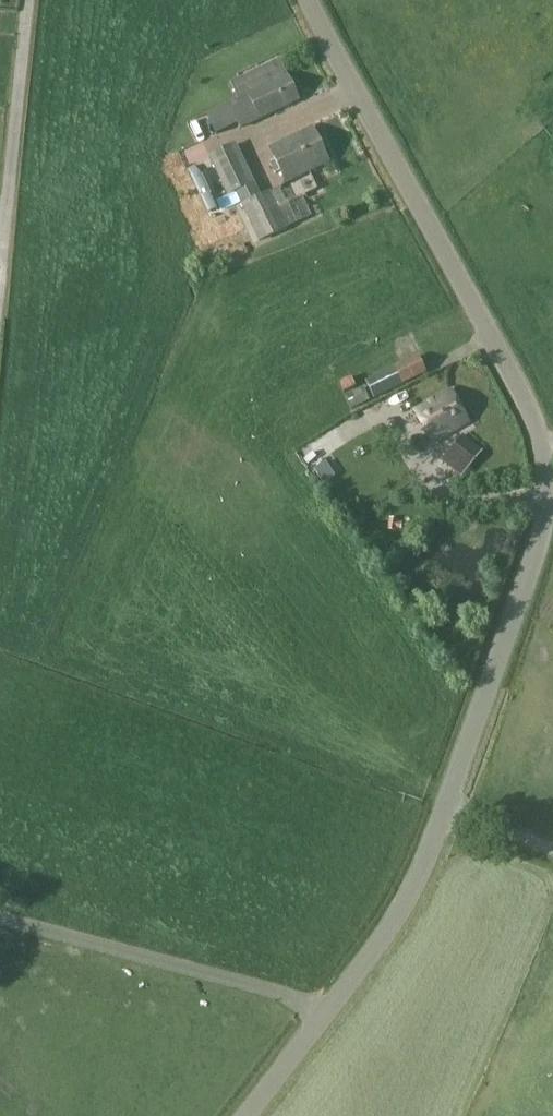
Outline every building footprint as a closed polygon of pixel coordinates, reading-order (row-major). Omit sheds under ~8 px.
[(279,60),(231,84),(239,101),(230,105),(241,128),(298,100),(279,60)] [(328,162),(312,128),(269,149),(286,183),(328,162)] [(208,156),(227,195),(228,196),(235,192),(254,183),(235,144),(210,155),(208,156)] [(269,192),(260,196),(241,204),(259,241),(287,229),(269,193),(269,192)] [(426,373),(417,356),(366,382),(374,399),(426,373)] [(350,410),(369,400),(363,388),(344,397),(350,410)] [(469,423),(450,390),(414,411),(433,444),(469,423)] [(461,434),(449,448),(469,465),(482,450),(461,434)] [(407,500),(426,490),(405,448),(386,458),(407,500)] [(449,455),(419,471),(428,487),(458,471),(449,455)] [(335,476),(325,462),(314,470),(324,484),(335,476)] [(389,518),(387,529),(395,531),(395,529),(400,529),(402,522),(397,521),(397,519),(389,518)]
